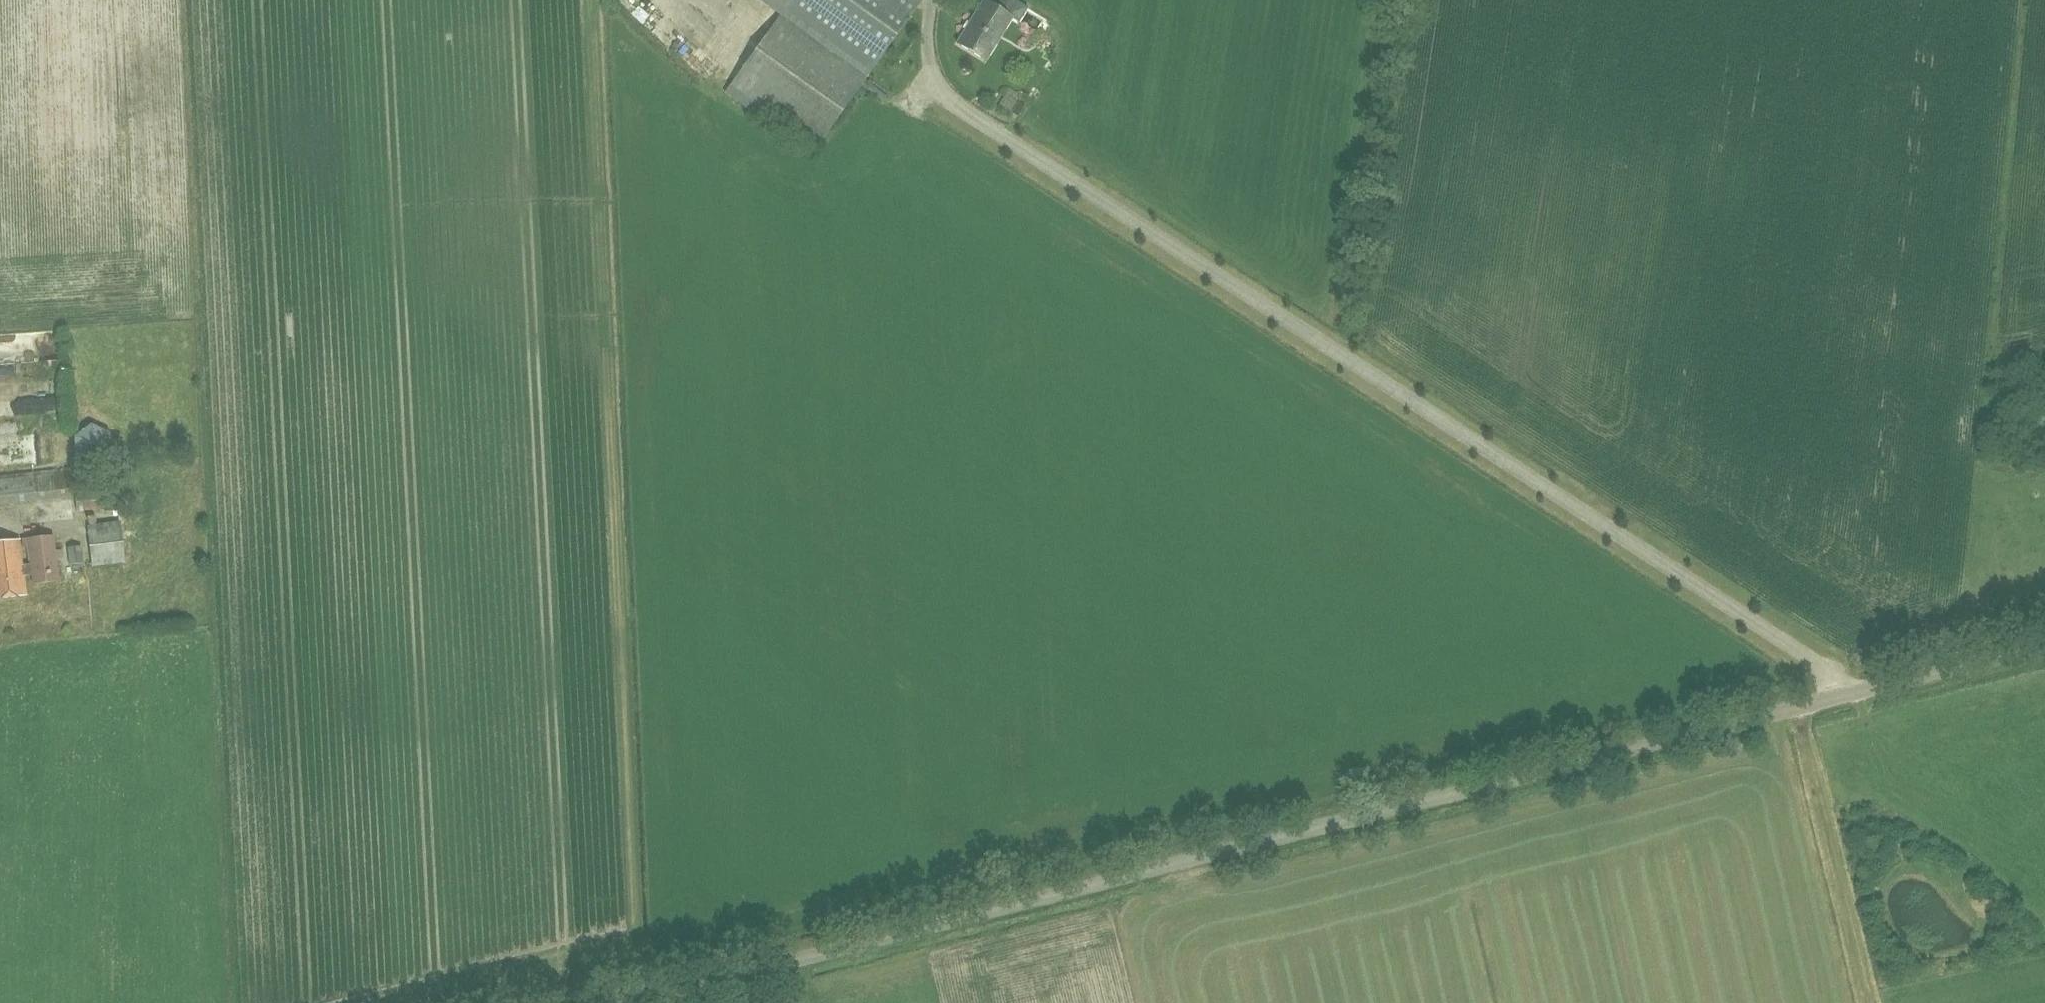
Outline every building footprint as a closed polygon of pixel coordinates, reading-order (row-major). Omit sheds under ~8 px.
[(918,0),(786,0),(871,66),(921,2),(918,0)] [(984,0),(971,21),(965,17),(959,26),(965,30),(957,44),(984,61),(1011,17),(1006,15),(1015,1),(1013,0),(985,0),(985,1),(984,0)] [(1040,7),(1021,0),(1020,0),(1016,11),(1036,18),(1040,7)] [(817,147),(867,77),(781,15),(731,85),(817,147)] [(19,402),(20,419),(56,418),(55,376),(0,378),(0,403),(19,402)] [(108,435),(86,427),(68,439),(69,461),(91,468),(110,454),(108,435)] [(0,477),(0,503),(75,495),(72,473),(33,477),(32,473),(0,477)] [(76,511),(102,509),(101,492),(75,493),(76,511)] [(88,526),(92,566),(125,562),(120,522),(88,526)] [(31,564),(23,565),(24,576),(32,575),(33,584),(59,581),(56,558),(62,558),(61,550),(55,551),(54,536),(28,539),(31,564)] [(23,565),(20,540),(0,542),(0,599),(26,595),(24,576),(23,565)] [(70,565),(83,563),(81,546),(68,548),(70,565)]
